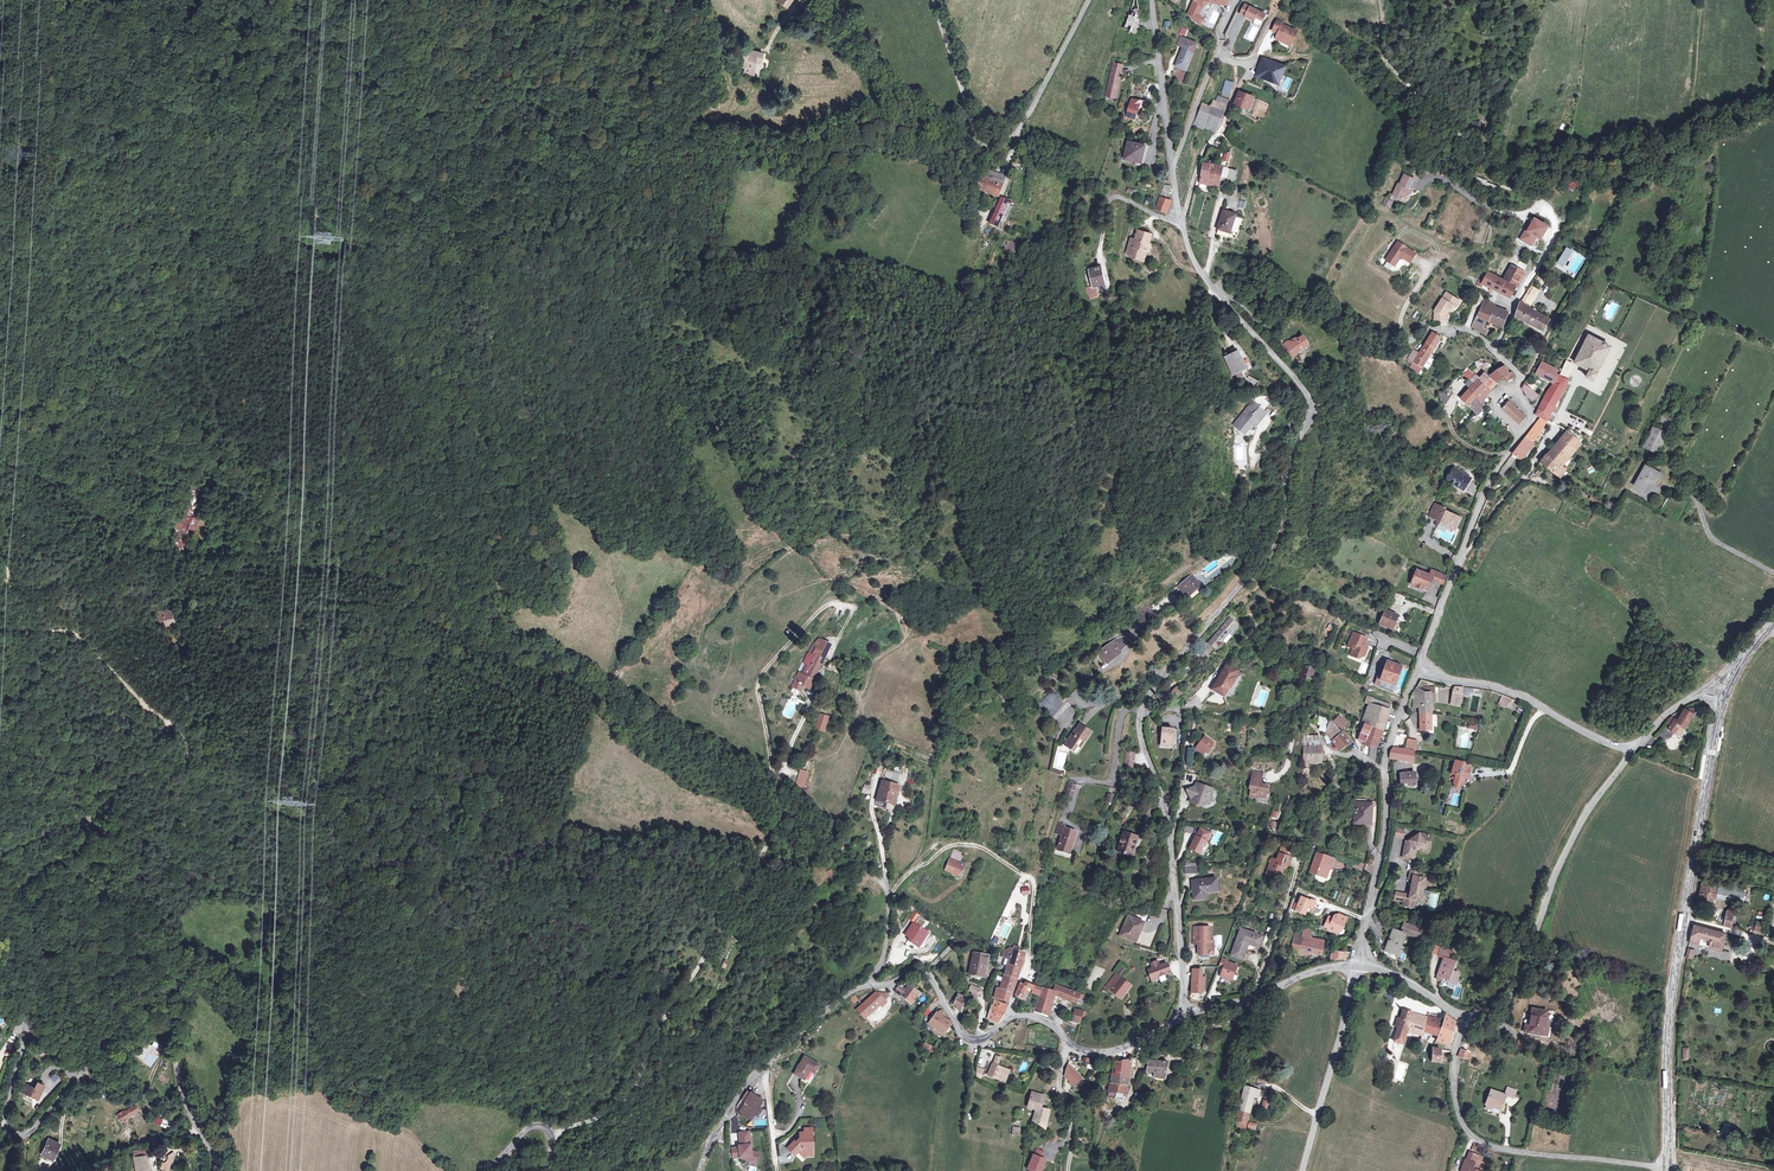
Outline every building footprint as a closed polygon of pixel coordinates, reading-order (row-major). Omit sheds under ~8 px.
[(1195,0),(1191,10),(1192,10),(1188,15),(1200,26),(1204,21),(1198,13),(1201,7),(1204,8),(1206,7),(1208,5),(1208,3),(1208,1),(1214,2),(1213,5),(1226,7),(1227,0),(1196,0),(1195,0)] [(1263,22),(1266,16),(1265,15),(1263,14),(1245,6),(1241,15),(1255,22),(1256,19),(1263,22)] [(1130,16),(1125,30),(1131,32),(1130,34),(1137,36),(1138,33),(1139,34),(1140,27),(1138,26),(1141,19),(1139,18),(1140,16),(1134,14),(1133,17),(1130,16)] [(1283,26),(1277,23),(1273,32),(1279,35),(1276,41),(1282,44),(1283,41),(1292,46),(1298,34),(1283,27),(1283,26)] [(1185,50),(1183,50),(1176,66),(1187,71),(1198,44),(1189,41),(1185,50)] [(737,71),(744,71),(744,79),(754,80),(755,67),(760,67),(762,57),(749,53),(749,56),(737,56),(737,71)] [(1269,71),(1272,62),(1264,59),(1261,68),(1269,71)] [(1279,83),(1285,67),(1272,62),(1269,71),(1261,68),(1257,77),(1266,80),(1266,78),(1279,83)] [(1120,72),(1123,72),(1124,65),(1114,63),(1107,93),(1117,96),(1120,83),(1117,82),(1120,72)] [(1183,82),(1185,71),(1174,69),(1172,80),(1183,82)] [(1222,95),(1230,98),(1234,83),(1226,81),(1222,95)] [(1235,104),(1250,110),(1255,98),(1240,92),(1235,104)] [(1218,95),(1216,101),(1227,106),(1230,100),(1218,95)] [(1135,119),(1139,108),(1140,108),(1142,106),(1144,102),(1139,101),(1138,102),(1132,100),(1126,117),(1135,119)] [(1203,104),(1200,111),(1222,119),(1227,106),(1216,101),(1214,100),(1212,107),(1203,104)] [(1206,122),(1204,127),(1216,132),(1219,127),(1222,119),(1200,111),(1197,118),(1206,122)] [(1206,122),(1197,118),(1194,126),(1203,130),(1204,127),(1206,122)] [(1146,146),(1128,142),(1125,159),(1142,163),(1146,146)] [(1220,152),(1217,166),(1224,168),(1228,168),(1231,153),(1220,152)] [(1202,174),(1222,178),(1224,168),(1204,164),(1202,174)] [(1228,168),(1226,178),(1234,180),(1236,170),(1228,168)] [(1005,177),(985,170),(978,188),(998,197),(1005,177)] [(1220,188),(1222,178),(1202,174),(1201,184),(1207,185),(1220,188)] [(1416,180),(1405,174),(1400,184),(1398,183),(1392,194),(1404,199),(1409,189),(1411,190),(1416,180)] [(1575,190),(1578,184),(1571,181),(1568,187),(1575,190)] [(1162,197),(1167,199),(1171,189),(1170,187),(1165,185),(1161,197),(1162,197)] [(1512,195),(1505,190),(1503,192),(1509,198),(1512,195)] [(1167,199),(1162,197),(1157,210),(1167,214),(1172,202),(1167,199)] [(1382,205),(1390,208),(1393,201),(1385,198),(1382,205)] [(1003,215),(1007,217),(1011,208),(1009,207),(1011,202),(1003,199),(1000,201),(990,224),(1002,230),(1002,225),(999,224),(1001,220),(1003,215)] [(1236,215),(1224,211),(1218,229),(1231,233),(1236,215)] [(1529,228),(1522,239),(1532,246),(1537,237),(1542,239),(1549,227),(1536,219),(1530,229),(1529,228)] [(1136,244),(1130,242),(1126,255),(1132,257),(1132,258),(1142,261),(1144,252),(1149,253),(1151,246),(1148,245),(1151,236),(1139,232),(1137,239),(1136,244)] [(1001,247),(1007,250),(1012,242),(1006,239),(1001,247)] [(1411,262),(1417,253),(1399,241),(1386,260),(1395,266),(1401,258),(1403,257),(1411,262)] [(1012,242),(1007,250),(1013,253),(1017,245),(1012,242)] [(1573,252),(1567,249),(1558,263),(1564,266),(1573,252)] [(1513,266),(1504,281),(1516,288),(1525,273),(1528,265),(1520,261),(1516,269),(1513,266)] [(1094,287),(1097,286),(1106,284),(1102,268),(1090,271),(1094,287)] [(1624,271),(1619,269),(1615,276),(1620,279),(1624,271)] [(1087,288),(1094,287),(1090,271),(1084,272),(1087,282),(1085,282),(1087,288)] [(1511,297),(1516,288),(1504,281),(1498,278),(1489,273),(1481,288),(1490,293),(1493,287),(1502,292),(1501,293),(1506,296),(1507,294),(1511,297)] [(1527,274),(1525,273),(1516,288),(1518,289),(1527,274)] [(1100,297),(1097,286),(1094,287),(1087,288),(1090,300),(1100,297)] [(1532,287),(1524,300),(1532,305),(1540,292),(1532,287)] [(1443,299),(1435,313),(1448,313),(1453,305),(1456,308),(1460,301),(1450,295),(1446,301),(1443,299)] [(1486,300),(1478,317),(1487,321),(1490,322),(1495,307),(1489,305),(1490,302),(1486,300)] [(1540,328),(1546,317),(1538,312),(1538,311),(1537,310),(1536,309),(1535,309),(1534,309),(1534,310),(1533,310),(1533,311),(1531,310),(1531,309),(1530,308),(1523,303),(1521,302),(1516,317),(1540,328)] [(1495,307),(1490,322),(1503,327),(1509,313),(1495,307)] [(1435,313),(1434,321),(1448,321),(1448,313),(1435,313)] [(1487,321),(1478,317),(1477,316),(1472,328),(1485,335),(1488,331),(1483,328),(1487,321)] [(1552,321),(1546,317),(1540,328),(1546,331),(1552,321)] [(1423,368),(1427,361),(1441,338),(1433,333),(1420,354),(1414,351),(1408,360),(1414,363),(1411,367),(1418,375),(1423,368)] [(1288,340),(1284,343),(1294,357),(1298,354),(1297,352),(1300,350),(1299,348),(1308,342),(1303,336),(1297,340),(1295,338),(1289,342),(1288,340)] [(1576,363),(1586,368),(1600,342),(1590,337),(1576,363)] [(1600,342),(1586,368),(1591,371),(1587,378),(1594,381),(1612,348),(1600,342)] [(1239,373),(1246,370),(1238,353),(1226,358),(1233,375),(1239,373)] [(1572,373),(1576,363),(1569,360),(1568,359),(1567,360),(1563,369),(1572,373)] [(1478,369),(1484,367),(1483,365),(1482,360),(1476,362),(1478,369)] [(1431,363),(1427,361),(1423,368),(1427,370),(1431,363)] [(1465,368),(1459,362),(1455,365),(1461,372),(1465,368)] [(1555,383),(1556,383),(1559,376),(1556,374),(1558,370),(1543,363),(1539,370),(1542,372),(1540,376),(1555,383)] [(1505,377),(1507,382),(1515,378),(1512,373),(1509,374),(1505,367),(1501,369),(1498,370),(1495,372),(1490,375),(1496,381),(1502,379),(1505,377)] [(1463,375),(1470,381),(1475,375),(1469,369),(1463,375)] [(1562,372),(1560,376),(1569,380),(1570,376),(1572,373),(1563,369),(1562,372)] [(1248,375),(1246,370),(1239,373),(1241,378),(1248,375)] [(1470,381),(1474,385),(1478,380),(1488,389),(1492,385),(1494,387),(1497,384),(1485,373),(1480,379),(1475,375),(1470,381)] [(1569,380),(1560,376),(1556,383),(1565,388),(1569,380)] [(1260,384),(1248,378),(1246,382),(1258,388),(1260,384)] [(1470,389),(1468,391),(1476,398),(1479,400),(1484,394),(1488,389),(1478,380),(1474,385),(1470,389)] [(1466,385),(1470,389),(1474,385),(1470,381),(1466,385)] [(1531,382),(1528,387),(1535,391),(1538,386),(1531,382)] [(1562,395),(1565,388),(1556,383),(1555,383),(1551,389),(1560,393),(1562,395)] [(1535,391),(1528,387),(1525,384),(1523,389),(1533,403),(1539,396),(1539,395),(1537,393),(1535,391)] [(1484,394),(1479,400),(1481,402),(1487,396),(1491,391),(1488,389),(1484,394)] [(1554,405),(1560,393),(1551,389),(1548,393),(1547,393),(1544,400),(1554,405)] [(1476,398),(1468,391),(1462,398),(1469,406),(1476,398)] [(1450,397),(1442,392),(1439,397),(1443,400),(1442,402),(1446,405),(1450,397)] [(1557,405),(1562,395),(1560,393),(1554,405),(1556,406),(1555,408),(1558,409),(1560,406),(1557,405)] [(1479,400),(1476,398),(1469,406),(1477,413),(1481,418),(1485,413),(1480,408),(1483,404),(1481,402),(1479,400)] [(1264,410),(1270,403),(1266,400),(1260,406),(1264,410)] [(1551,414),(1555,408),(1556,406),(1554,405),(1544,400),(1540,408),(1551,414)] [(1510,401),(1503,408),(1521,425),(1527,418),(1510,401)] [(1261,416),(1264,411),(1253,402),(1235,425),(1246,434),(1254,424),(1253,423),(1254,421),(1259,424),(1264,417),(1261,416)] [(1548,421),(1551,414),(1540,408),(1536,415),(1541,417),(1548,421)] [(1558,409),(1555,408),(1551,414),(1548,421),(1553,423),(1560,410),(1558,409)] [(1665,424),(1668,416),(1664,414),(1660,422),(1665,424)] [(1673,419),(1668,416),(1665,424),(1670,427),(1673,419)] [(1526,438),(1534,443),(1547,424),(1540,419),(1526,438)] [(1654,427),(1651,434),(1665,441),(1668,434),(1654,427)] [(1580,444),(1582,442),(1569,431),(1542,463),(1552,470),(1561,476),(1566,469),(1562,466),(1580,444)] [(1665,441),(1651,434),(1644,448),(1658,454),(1665,441)] [(1534,443),(1526,438),(1513,454),(1523,460),(1530,450),(1534,443)] [(1502,470),(1504,472),(1507,473),(1516,460),(1511,457),(1509,460),(1505,466),(1502,470)] [(1650,479),(1658,483),(1663,475),(1647,466),(1636,485),(1644,490),(1650,479)] [(1472,478),(1455,468),(1447,480),(1464,491),(1472,478)] [(1560,478),(1561,476),(1552,470),(1551,472),(1560,478)] [(1657,485),(1658,483),(1650,479),(1644,490),(1646,491),(1651,482),(1657,485)] [(1437,505),(1432,517),(1439,520),(1438,523),(1455,530),(1460,518),(1443,511),(1444,509),(1437,505)] [(1665,506),(1662,512),(1670,517),(1674,511),(1665,506)] [(1198,555),(1191,560),(1194,565),(1201,560),(1198,555)] [(1439,582),(1442,573),(1433,570),(1431,575),(1418,570),(1413,582),(1418,584),(1417,587),(1423,590),(1424,588),(1429,590),(1433,580),(1439,582)] [(1448,576),(1442,573),(1439,582),(1444,585),(1448,576)] [(1192,577),(1180,587),(1188,596),(1200,586),(1192,577)] [(1397,594),(1393,603),(1402,606),(1406,597),(1397,594)] [(1147,607),(1134,616),(1141,625),(1155,612),(1147,607)] [(159,629),(175,626),(170,608),(155,613),(159,629)] [(1386,611),(1381,625),(1392,630),(1398,616),(1386,611)] [(1392,630),(1381,625),(1380,627),(1394,633),(1400,617),(1398,616),(1392,630)] [(1230,618),(1215,636),(1216,638),(1210,644),(1216,650),(1218,648),(1219,648),(1220,648),(1221,648),(1222,648),(1222,647),(1223,646),(1223,645),(1222,644),(1222,643),(1233,630),(1234,631),(1238,625),(1230,618)] [(1367,638),(1354,633),(1348,647),(1353,649),(1351,655),(1359,659),(1360,654),(1365,656),(1368,648),(1364,646),(1367,638)] [(1108,662),(1120,653),(1127,645),(1121,637),(1100,652),(1108,662)] [(817,669),(822,660),(828,644),(816,639),(810,645),(793,682),(808,689),(817,669)] [(1200,658),(1196,655),(1189,664),(1193,667),(1200,658)] [(1383,678),(1379,676),(1376,685),(1381,687),(1383,680),(1396,685),(1402,668),(1388,663),(1383,678)] [(1238,671),(1228,666),(1213,691),(1223,696),(1229,687),(1231,688),(1236,679),(1234,677),(1238,671)] [(1314,669),(1303,667),(1300,679),(1312,681),(1314,669)] [(798,694),(802,686),(793,682),(793,681),(790,679),(787,686),(791,687),(790,690),(798,694)] [(1006,695),(1010,691),(1003,683),(998,689),(1005,696),(1006,695)] [(1419,694),(1415,692),(1414,705),(1414,706),(1415,707),(1416,707),(1420,707),(1420,714),(1432,714),(1432,704),(1432,702),(1436,702),(1434,687),(1425,688),(1420,692),(1420,694),(1419,694)] [(1463,694),(1464,688),(1456,687),(1455,688),(1451,704),(1461,705),(1463,694)] [(1178,688),(1169,698),(1174,702),(1183,692),(1178,688)] [(1016,698),(1010,691),(1006,695),(1011,702),(1016,698)] [(1051,692),(1045,699),(1059,710),(1064,704),(1059,699),(1061,697),(1057,693),(1055,696),(1051,692)] [(1511,709),(1514,699),(1501,695),(1498,705),(1511,709)] [(1372,715),(1387,720),(1390,712),(1392,705),(1374,698),(1367,696),(1365,703),(1369,705),(1367,711),(1373,713),(1372,715)] [(1059,710),(1045,699),(1040,706),(1053,717),(1059,710)] [(1523,714),(1525,708),(1518,706),(1516,711),(1523,714)] [(1695,715),(1686,709),(1681,716),(1680,718),(1677,716),(1675,720),(1671,727),(1669,730),(1675,734),(1679,736),(1681,736),(1686,728),(1695,715)] [(1373,713),(1367,711),(1365,719),(1370,721),(1369,725),(1372,726),(1384,731),(1387,720),(1372,715),(1373,713)] [(1432,714),(1420,714),(1421,731),(1432,730),(1432,714)] [(823,730),(827,717),(819,715),(815,728),(823,730)] [(1337,718),(1334,721),(1342,730),(1348,724),(1340,715),(1337,718)] [(1314,721),(1321,727),(1324,719),(1316,716),(1314,721)] [(1321,731),(1325,733),(1330,721),(1324,719),(1321,727),(1320,730),(1321,731)] [(1332,741),(1342,733),(1340,732),(1330,721),(1325,733),(1332,741)] [(1369,725),(1366,724),(1359,739),(1366,742),(1372,726),(1369,725)] [(1079,746),(1081,748),(1091,732),(1081,725),(1074,736),(1073,735),(1069,741),(1072,743),(1069,747),(1075,751),(1079,746)] [(1384,731),(1372,726),(1366,742),(1365,744),(1370,745),(1368,756),(1375,762),(1378,748),(1384,731)] [(1163,728),(1162,744),(1173,745),(1174,729),(1163,728)] [(1351,743),(1342,733),(1332,741),(1340,751),(1351,743)] [(1304,736),(1304,746),(1322,746),(1320,737),(1309,736),(1304,736)] [(1206,737),(1196,750),(1203,755),(1210,745),(1212,747),(1215,744),(1206,737)] [(1409,740),(1407,748),(1416,750),(1418,741),(1409,740)] [(1304,755),(1304,763),(1309,763),(1321,763),(1322,746),(1304,746),(1304,748),(1304,755)] [(1393,748),(1391,751),(1390,758),(1413,762),(1414,752),(1393,748)] [(1128,757),(1126,771),(1134,772),(1136,758),(1128,757)] [(1471,773),(1472,768),(1468,766),(1467,768),(1464,767),(1465,764),(1456,761),(1452,774),(1457,776),(1455,783),(1457,788),(1467,783),(1468,785),(1475,781),(1471,773)] [(795,786),(803,788),(808,771),(800,769),(795,786)] [(884,774),(882,781),(896,785),(899,773),(886,769),(884,775),(884,774)] [(1263,773),(1254,771),(1250,789),(1252,789),(1250,797),(1258,798),(1258,797),(1266,798),(1268,786),(1261,785),(1263,773)] [(1407,773),(1404,774),(1401,774),(1402,786),(1417,787),(1416,772),(1407,773)] [(908,779),(905,790),(912,792),(915,781),(908,779)] [(896,785),(882,781),(880,788),(881,788),(877,806),(886,808),(887,803),(894,804),(897,792),(899,792),(900,786),(896,785)] [(863,784),(862,793),(870,794),(870,785),(863,784)] [(1070,784),(1066,797),(1072,799),(1076,786),(1070,784)] [(1198,801),(1197,805),(1206,808),(1208,804),(1210,804),(1217,801),(1215,797),(1217,791),(1199,785),(1198,788),(1191,792),(1194,799),(1197,799),(1198,801)] [(1112,804),(1114,795),(1107,793),(1105,803),(1112,804)] [(1373,805),(1357,804),(1356,824),(1372,825),(1373,805)] [(1062,835),(1058,849),(1070,853),(1076,833),(1064,828),(1065,826),(1059,824),(1056,833),(1062,835)] [(1196,835),(1189,848),(1200,854),(1211,833),(1203,829),(1199,837),(1196,835)] [(1406,830),(1398,829),(1396,837),(1404,839),(1406,830)] [(1134,845),(1136,845),(1139,837),(1124,832),(1118,851),(1133,856),(1135,848),(1134,848),(1134,845)] [(1406,844),(1405,851),(1404,857),(1415,860),(1417,851),(1422,848),(1426,845),(1431,846),(1433,836),(1421,834),(1413,840),(1414,841),(1411,844),(1408,843),(1406,844)] [(961,861),(963,853),(954,850),(946,870),(960,876),(966,863),(961,861)] [(1266,874),(1279,879),(1283,867),(1286,868),(1290,857),(1286,856),(1279,854),(1277,860),(1272,858),(1266,874)] [(1315,876),(1322,878),(1325,877),(1327,870),(1330,871),(1333,863),(1322,858),(1323,857),(1316,854),(1310,872),(1316,874),(1315,876)] [(1402,905),(1413,907),(1415,900),(1421,901),(1425,879),(1419,877),(1420,873),(1410,871),(1409,878),(1413,879),(1409,895),(1405,894),(1402,905)] [(1202,893),(1206,893),(1218,892),(1217,879),(1193,880),(1194,900),(1202,899),(1202,893)] [(1740,886),(1735,885),(1704,879),(1700,901),(1713,904),(1714,898),(1737,902),(1740,886)] [(1743,904),(1747,888),(1740,886),(1737,902),(1743,904)] [(1403,901),(1405,894),(1396,892),(1395,899),(1403,901)] [(1300,898),(1295,912),(1305,915),(1308,907),(1312,909),(1315,902),(1310,900),(1309,902),(1300,898)] [(1728,913),(1726,926),(1732,928),(1735,911),(1732,910),(1731,913),(1728,913)] [(1011,915),(1005,913),(1003,919),(1008,921),(1011,915)] [(1346,918),(1336,914),(1335,916),(1333,915),(1331,919),(1327,917),(1322,927),(1327,929),(1326,930),(1334,934),(1336,930),(1339,932),(1346,918)] [(1120,936),(1133,941),(1138,929),(1141,931),(1144,923),(1129,916),(1120,936)] [(919,917),(915,922),(922,927),(926,921),(919,917)] [(1754,931),(1763,933),(1766,923),(1756,921),(1754,931)] [(1404,922),(1401,931),(1420,939),(1423,930),(1404,922)] [(908,940),(917,946),(927,932),(914,923),(905,935),(909,938),(908,940)] [(1727,935),(1696,926),(1690,944),(1698,946),(1700,937),(1713,941),(1711,949),(1721,952),(1727,935)] [(1199,954),(1211,955),(1211,950),(1214,950),(1215,941),(1211,941),(1211,927),(1194,927),(1194,944),(1199,944),(1199,954)] [(1241,929),(1231,955),(1243,960),(1249,944),(1259,948),(1263,937),(1241,929)] [(1301,950),(1300,954),(1310,957),(1311,952),(1322,954),(1325,941),(1311,938),(1312,934),(1308,934),(1309,930),(1305,929),(1303,938),(1295,936),(1293,948),(1301,950)] [(1394,930),(1386,950),(1397,955),(1405,934),(1394,930)] [(927,932),(917,946),(919,948),(929,933),(927,932)] [(1005,974),(1018,978),(1025,958),(1024,958),(1025,953),(1020,951),(1015,950),(1011,948),(1004,951),(1003,956),(1002,957),(1010,959),(1005,974)] [(1449,980),(1448,982),(1456,985),(1460,974),(1452,971),(1455,962),(1450,960),(1453,952),(1441,948),(1438,956),(1444,959),(1438,976),(1439,977),(1438,980),(1441,981),(1443,978),(1449,980)] [(1697,951),(1689,950),(1688,957),(1695,959),(1697,951)] [(1344,959),(1349,958),(1351,953),(1346,952),(1346,953),(1335,952),(1331,955),(1331,962),(1335,961),(1335,959),(1344,959)] [(975,953),(970,975),(984,977),(986,968),(987,968),(990,956),(975,953)] [(1171,971),(1168,963),(1160,965),(1158,960),(1152,963),(1153,968),(1149,969),(1153,980),(1157,979),(1158,976),(1166,973),(1169,974),(1171,971)] [(1226,961),(1221,978),(1232,982),(1237,965),(1226,961)] [(1034,967),(1026,983),(1036,987),(1040,977),(1042,973),(1034,967)] [(1122,967),(1117,974),(1122,978),(1127,971),(1122,967)] [(1194,977),(1193,992),(1199,993),(1201,994),(1205,990),(1204,989),(1205,977),(1203,977),(1203,969),(1195,969),(1195,977),(1194,977)] [(1017,981),(1018,978),(1005,974),(1001,988),(998,987),(995,998),(1008,1001),(1010,992),(1013,992),(1017,981)] [(1117,983),(1112,991),(1122,999),(1132,986),(1122,978),(1117,974),(1112,979),(1117,983)] [(1106,987),(1112,991),(1117,983),(1112,979),(1106,987)] [(1036,987),(1026,983),(1025,985),(1022,983),(1019,988),(1016,995),(1023,999),(1026,994),(1027,991),(1039,995),(1040,995),(1042,989),(1036,987)] [(912,1004),(920,991),(909,984),(902,995),(912,1004)] [(1077,992),(1075,992),(1056,985),(1054,991),(1043,987),(1042,989),(1040,995),(1035,1012),(1048,1017),(1055,996),(1063,998),(1065,999),(1072,1002),(1077,1004),(1079,998),(1082,999),(1084,995),(1077,992)] [(972,986),(969,991),(978,995),(981,989),(972,986)] [(876,992),(858,1010),(865,1018),(880,1005),(882,1006),(886,1002),(886,1001),(876,992)] [(889,993),(876,992),(886,1001),(889,993)] [(978,995),(973,993),(970,1000),(975,1002),(978,995)] [(951,1005),(950,1005),(951,1006),(954,1007),(955,1005),(959,1007),(958,1009),(962,1011),(967,998),(959,995),(957,1000),(953,999),(951,1005)] [(988,1019),(999,1023),(1004,1015),(1008,1006),(994,1001),(988,1019)] [(1527,1025),(1525,1032),(1547,1036),(1549,1022),(1546,1021),(1548,1012),(1533,1009),(1530,1025),(1527,1025)] [(935,1015),(933,1020),(930,1024),(945,1034),(952,1023),(942,1016),(944,1014),(942,1010),(939,1011),(938,1013),(937,1012),(935,1015)] [(1072,1021),(1076,1022),(1081,1023),(1082,1017),(1084,1012),(1075,1010),(1072,1021)] [(1427,1033),(1438,1037),(1441,1027),(1442,1028),(1444,1021),(1429,1018),(1427,1017),(1420,1015),(1420,1014),(1404,1010),(1401,1019),(1399,1028),(1394,1042),(1403,1044),(1407,1031),(1422,1036),(1422,1035),(1423,1032),(1427,1033)] [(1552,1021),(1548,1037),(1550,1038),(1556,1011),(1550,1010),(1547,1020),(1552,1021)] [(1441,1027),(1438,1037),(1440,1037),(1439,1041),(1450,1045),(1456,1022),(1446,1015),(1444,1021),(1442,1028),(1441,1027)] [(1496,1044),(1507,1046),(1509,1037),(1498,1035),(1496,1044)] [(166,1048),(158,1043),(149,1056),(157,1062),(166,1048)] [(922,1049),(932,1053),(935,1047),(925,1043),(922,1049)] [(1433,1047),(1432,1061),(1441,1062),(1442,1049),(1433,1047)] [(1461,1050),(1459,1056),(1467,1059),(1469,1053),(1461,1050)] [(809,1063),(803,1060),(795,1074),(805,1080),(811,1071),(816,1074),(820,1066),(811,1060),(809,1063)] [(1132,1065),(1133,1060),(1115,1063),(1113,1076),(1129,1078),(1132,1065)] [(1156,1073),(1155,1077),(1166,1079),(1169,1062),(1150,1061),(1147,1072),(1156,1073)] [(993,1064),(989,1075),(1006,1082),(1010,1071),(993,1064)] [(1066,1076),(1069,1079),(1075,1086),(1082,1078),(1074,1070),(1069,1065),(1067,1070),(1066,1076)] [(977,1067),(976,1075),(983,1076),(984,1068),(977,1067)] [(50,1078),(57,1083),(61,1078),(54,1073),(50,1078)] [(1110,1087),(1110,1090),(1108,1097),(1115,1098),(1116,1092),(1126,1094),(1128,1085),(1126,1085),(1127,1079),(1129,1079),(1129,1078),(1113,1076),(1110,1087)] [(28,1083),(24,1092),(41,1099),(47,1085),(40,1081),(37,1087),(34,1085),(28,1083)] [(1261,1091),(1245,1086),(1244,1093),(1245,1094),(1240,1111),(1239,1111),(1238,1120),(1237,1125),(1240,1125),(1240,1126),(1246,1128),(1247,1122),(1254,1096),(1259,1097),(1261,1091)] [(1487,1105),(1493,1107),(1501,1110),(1506,1096),(1514,1099),(1517,1091),(1508,1088),(1505,1095),(1492,1091),(1487,1105)] [(747,1092),(741,1101),(746,1104),(740,1113),(743,1115),(742,1117),(747,1120),(748,1118),(752,1121),(755,1115),(758,1112),(757,1111),(759,1108),(763,1102),(751,1094),(747,1092)] [(1040,1111),(1041,1108),(1044,1100),(1045,1096),(1033,1092),(1030,1108),(1037,1110),(1040,1111)] [(1136,1092),(1134,1098),(1144,1102),(1147,1096),(1136,1092)] [(124,1110),(117,1113),(121,1121),(123,1120),(126,1118),(128,1117),(127,1116),(139,1110),(136,1105),(125,1111),(124,1110)] [(1050,1110),(1041,1108),(1040,1111),(1037,1110),(1033,1121),(1046,1128),(1050,1110)] [(163,1118),(162,1119),(157,1116),(153,1122),(165,1128),(166,1125),(168,1121),(163,1118)] [(1014,1122),(1013,1134),(1020,1135),(1021,1123),(1014,1122)] [(795,1143),(788,1150),(795,1157),(798,1153),(804,1159),(813,1150),(809,1147),(812,1144),(812,1134),(804,1135),(800,1135),(800,1140),(796,1144),(795,1143)] [(739,1150),(731,1151),(733,1162),(740,1161),(755,1165),(758,1156),(751,1154),(749,1139),(739,1140),(740,1149),(739,1150)] [(57,1144),(48,1140),(42,1154),(51,1158),(52,1155),(51,1155),(52,1152),(53,1153),(57,1144)] [(1473,1169),(1475,1164),(1479,1165),(1482,1158),(1470,1153),(1467,1160),(1464,1166),(1462,1170),(1477,1170),(1473,1169)] [(1031,1170),(1042,1170),(1046,1160),(1042,1158),(1034,1155),(1029,1168),(1031,1168),(1031,1170)] [(134,1159),(136,1170),(149,1170),(147,1157),(134,1159)]
